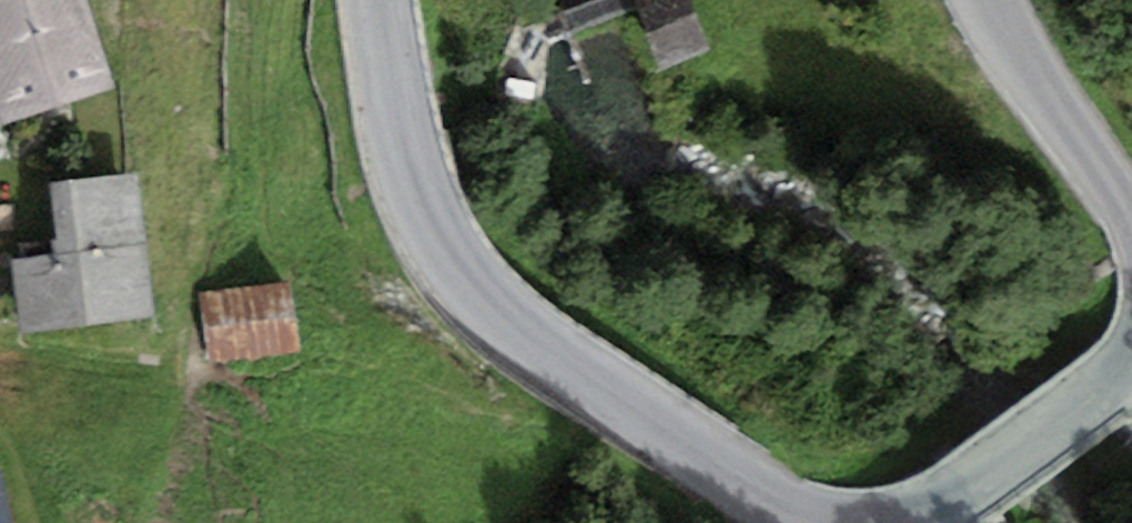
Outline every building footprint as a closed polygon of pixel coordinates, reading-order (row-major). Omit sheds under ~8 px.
[(0,2),(0,128),(84,98),(49,0),(7,0),(0,2)] [(591,64),(642,44),(626,0),(567,0),(591,64)] [(714,65),(697,0),(672,0),(644,7),(662,79),(714,65)] [(0,198),(0,283),(7,335),(132,318),(114,182),(0,198)] [(281,283),(196,296),(207,370),(293,356),(281,283)] [(0,480),(0,522),(16,522),(7,478),(0,480)]
